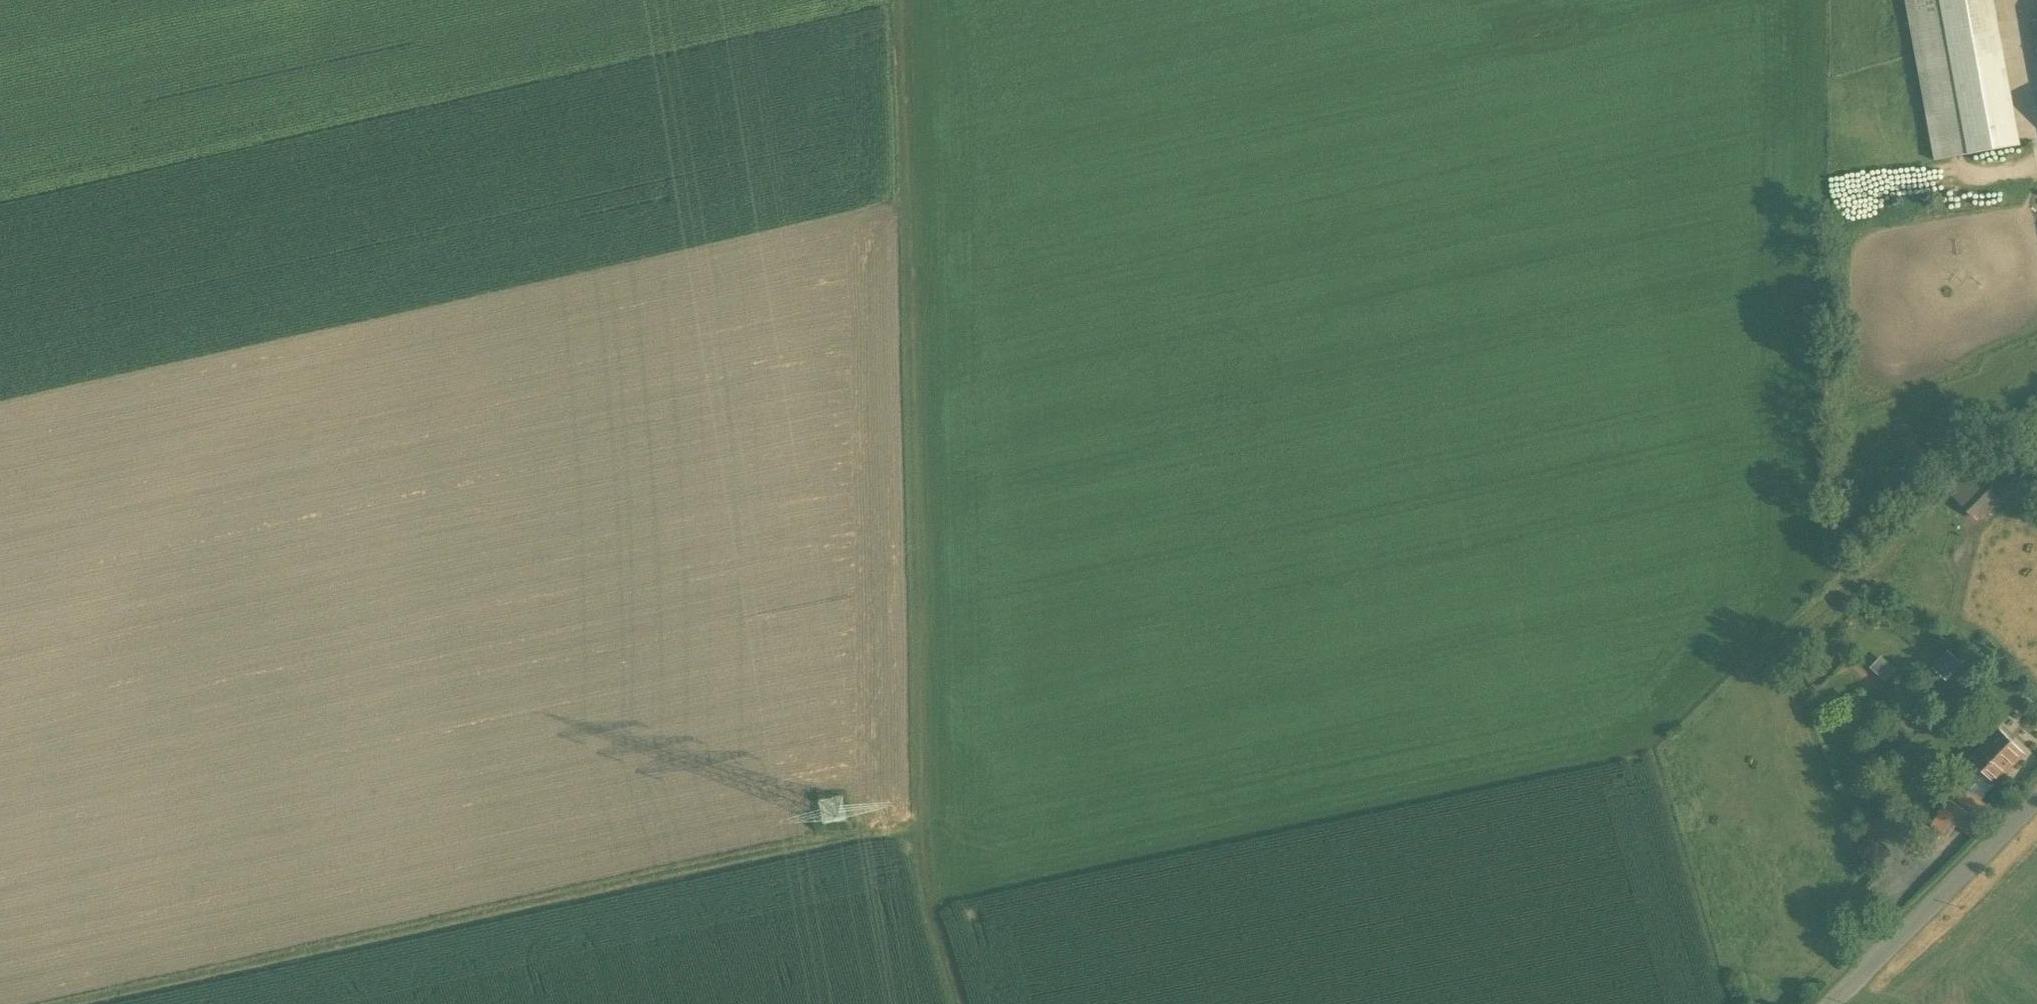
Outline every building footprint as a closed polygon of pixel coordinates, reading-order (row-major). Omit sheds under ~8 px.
[(1930,156),(2022,139),(1997,0),(1902,0),(1930,156)] [(1967,465),(1943,486),(1973,521),(1997,499),(1967,465)] [(1879,652),(1869,665),(1885,677),(1895,664),(1879,652)] [(1972,757),(1996,781),(2024,752),(2000,729),(1972,757)] [(1996,781),(1972,757),(1963,767),(1986,792),(1996,781)] [(1985,814),(1955,793),(1942,811),(1972,832),(1985,814)]
